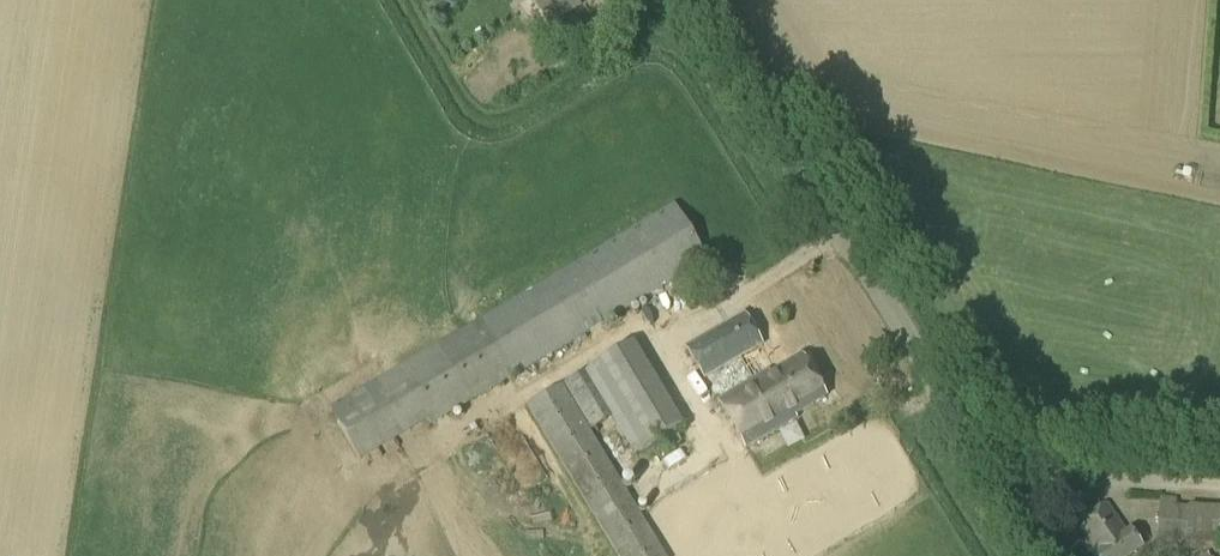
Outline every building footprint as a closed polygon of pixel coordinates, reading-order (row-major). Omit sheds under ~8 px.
[(579,5),(576,0),(556,0),(550,4),(559,19),(579,5)] [(430,427),(708,263),(675,206),(329,410),(360,462),(427,422),(430,427)] [(704,382),(764,346),(744,313),(684,348),(704,382)] [(683,427),(634,343),(563,385),(591,431),(612,418),(634,456),(665,438),(672,449),(683,443),(676,431),(683,427)] [(827,399),(803,358),(771,377),(768,373),(719,402),(747,450),(797,421),(796,418),(827,399)] [(562,386),(527,407),(616,555),(664,555),(562,386)] [(490,432),(505,445),(500,450),(514,462),(532,443),(503,417),(490,432)] [(1175,506),(1176,499),(1159,498),(1157,542),(1219,547),(1219,509),(1175,506)] [(1109,505),(1058,539),(1068,554),(1082,544),(1091,555),(1132,555),(1142,549),(1131,531),(1128,533),(1109,505)]
